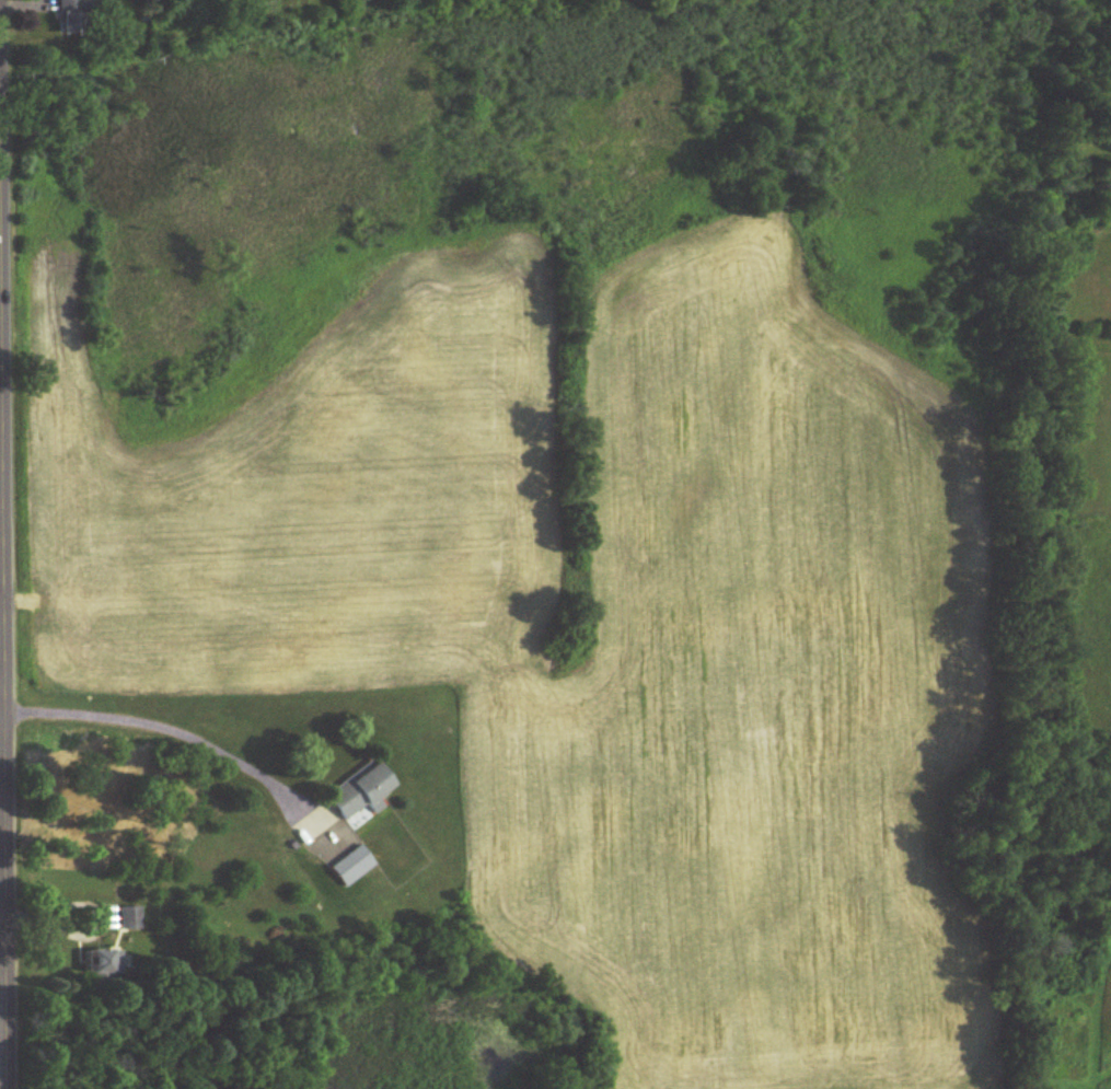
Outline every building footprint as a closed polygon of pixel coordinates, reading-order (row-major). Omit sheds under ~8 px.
[(90,0),(60,0),(60,35),(90,35),(90,0)] [(394,787),(375,760),(326,796),(344,821),(367,805),(375,816),(385,808),(378,798),(394,787)] [(330,870),(346,890),(376,865),(359,846),(330,870)] [(121,931),(139,931),(139,906),(121,906),(121,931)] [(112,950),(86,950),(86,982),(112,982),(112,950)]
